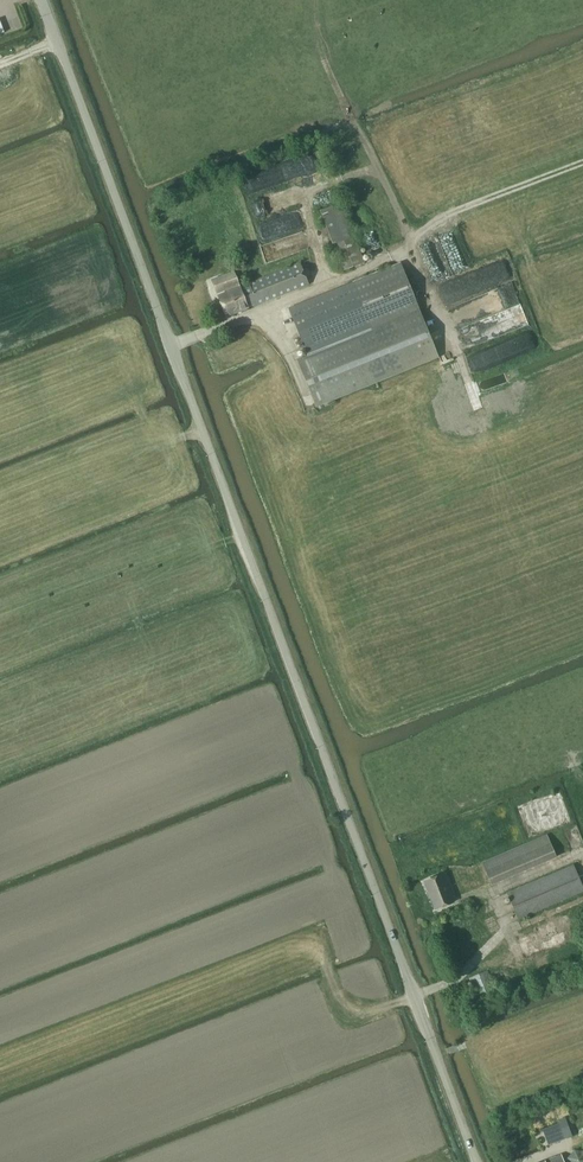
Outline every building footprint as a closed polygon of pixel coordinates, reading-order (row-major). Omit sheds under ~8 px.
[(342,203),(320,211),(343,271),(364,263),(342,203)] [(352,281),(288,307),(308,356),(297,360),(316,407),(378,382),(437,359),(439,358),(412,293),(399,262),(352,281)] [(226,317),(258,305),(309,285),(300,263),(241,287),(235,272),(212,282),(216,293),(225,289),(226,293),(218,296),(226,317)] [(492,885),(557,857),(548,835),(483,863),(492,885)] [(582,892),(582,887),(574,866),(508,894),(519,919),(582,892)] [(436,910),(453,903),(443,875),(425,882),(436,910)] [(537,931),(518,939),(525,957),(544,950),(572,940),(564,916),(536,928),(537,931)] [(482,1007),(500,999),(488,971),(469,979),(482,1007)] [(549,1145),(573,1136),(567,1120),(543,1129),(549,1145)] [(567,1158),(569,1161),(582,1161),(582,1149),(573,1149),(567,1158)]
